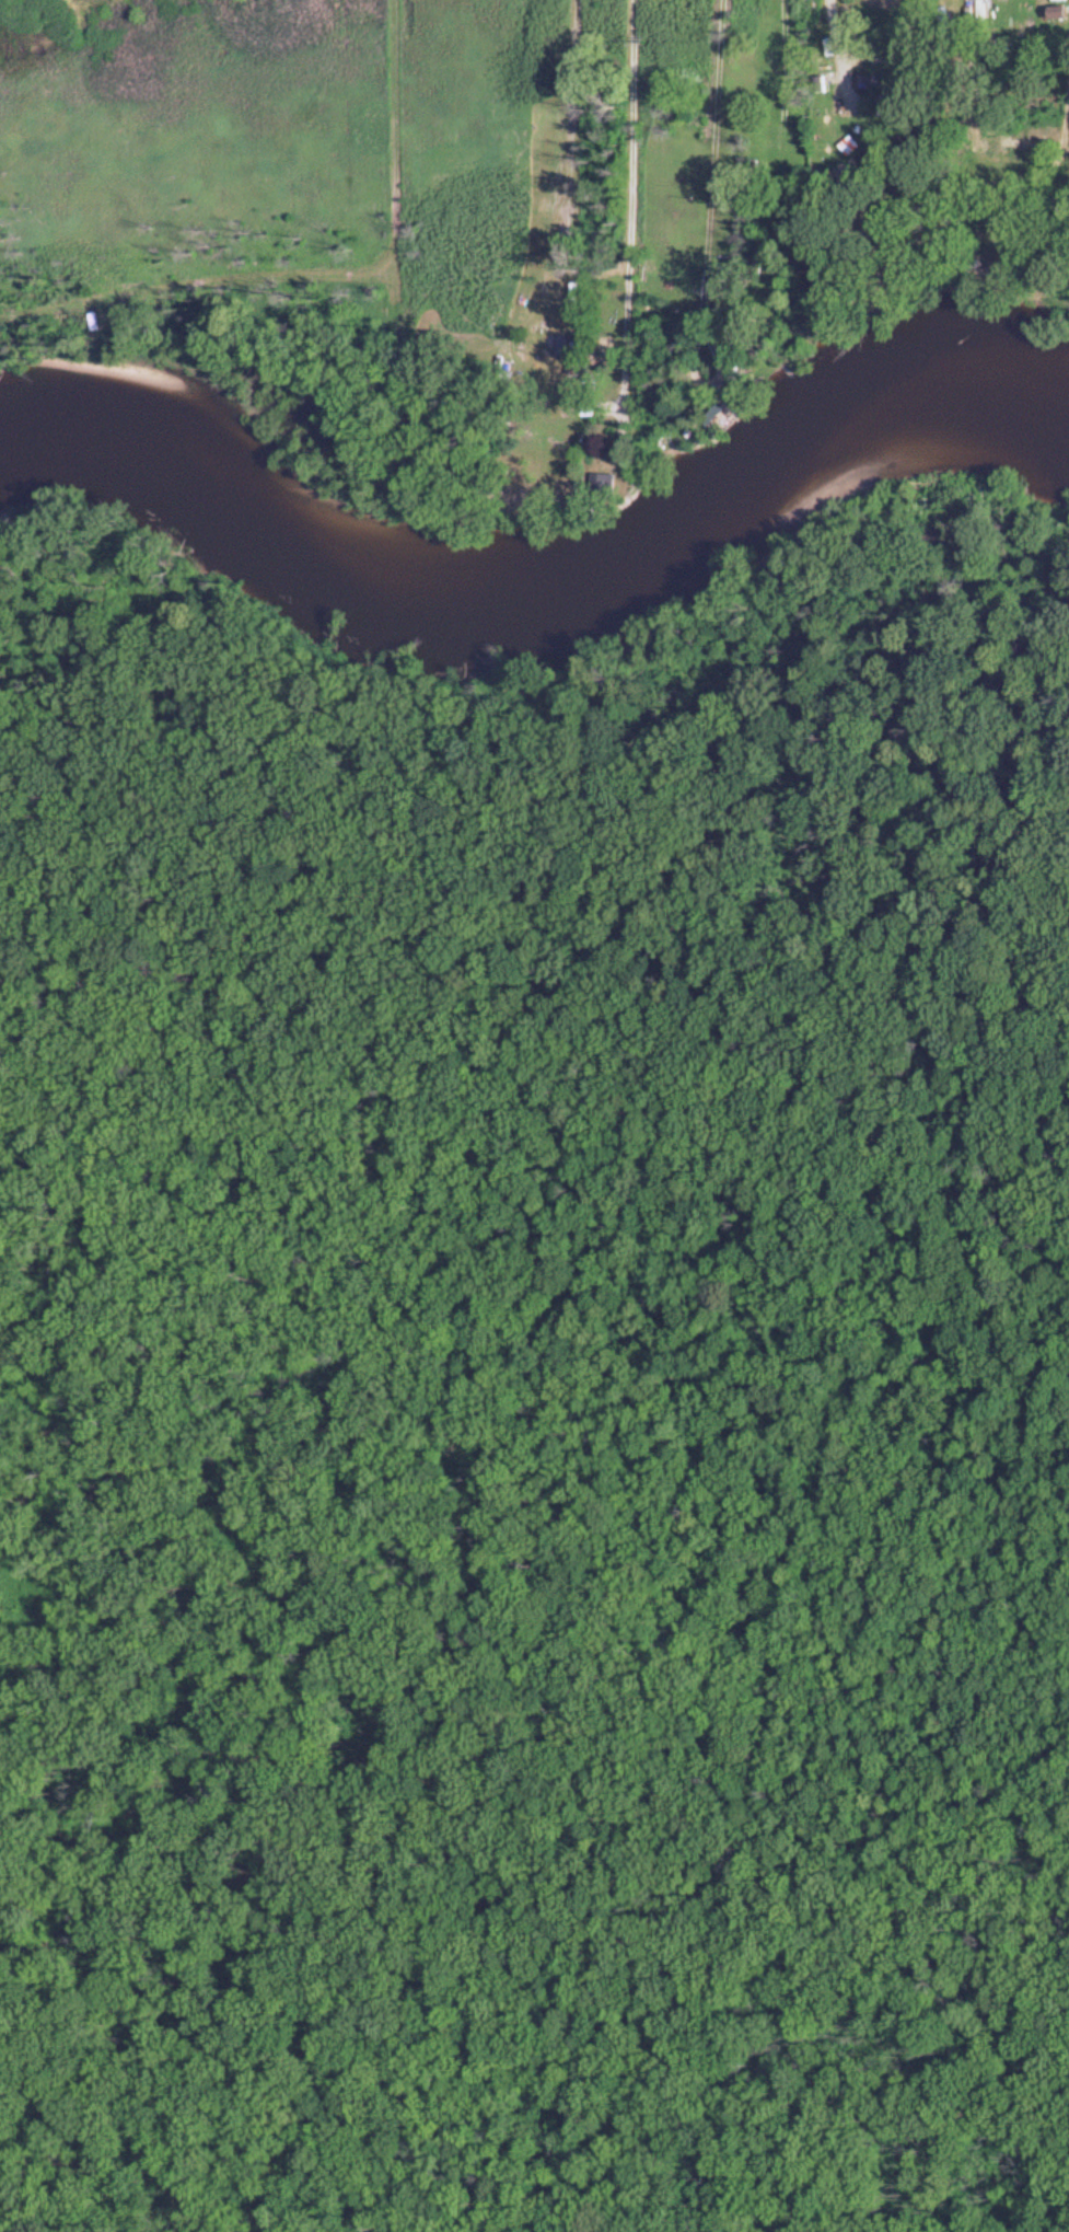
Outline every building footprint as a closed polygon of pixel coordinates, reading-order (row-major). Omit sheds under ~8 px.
[(1055,17),(1068,17),(1068,7),(1055,7),(1055,17)] [(881,87),(881,76),(863,76),(863,87),(881,87)] [(560,355),(572,354),(571,336),(559,337),(560,355)]
